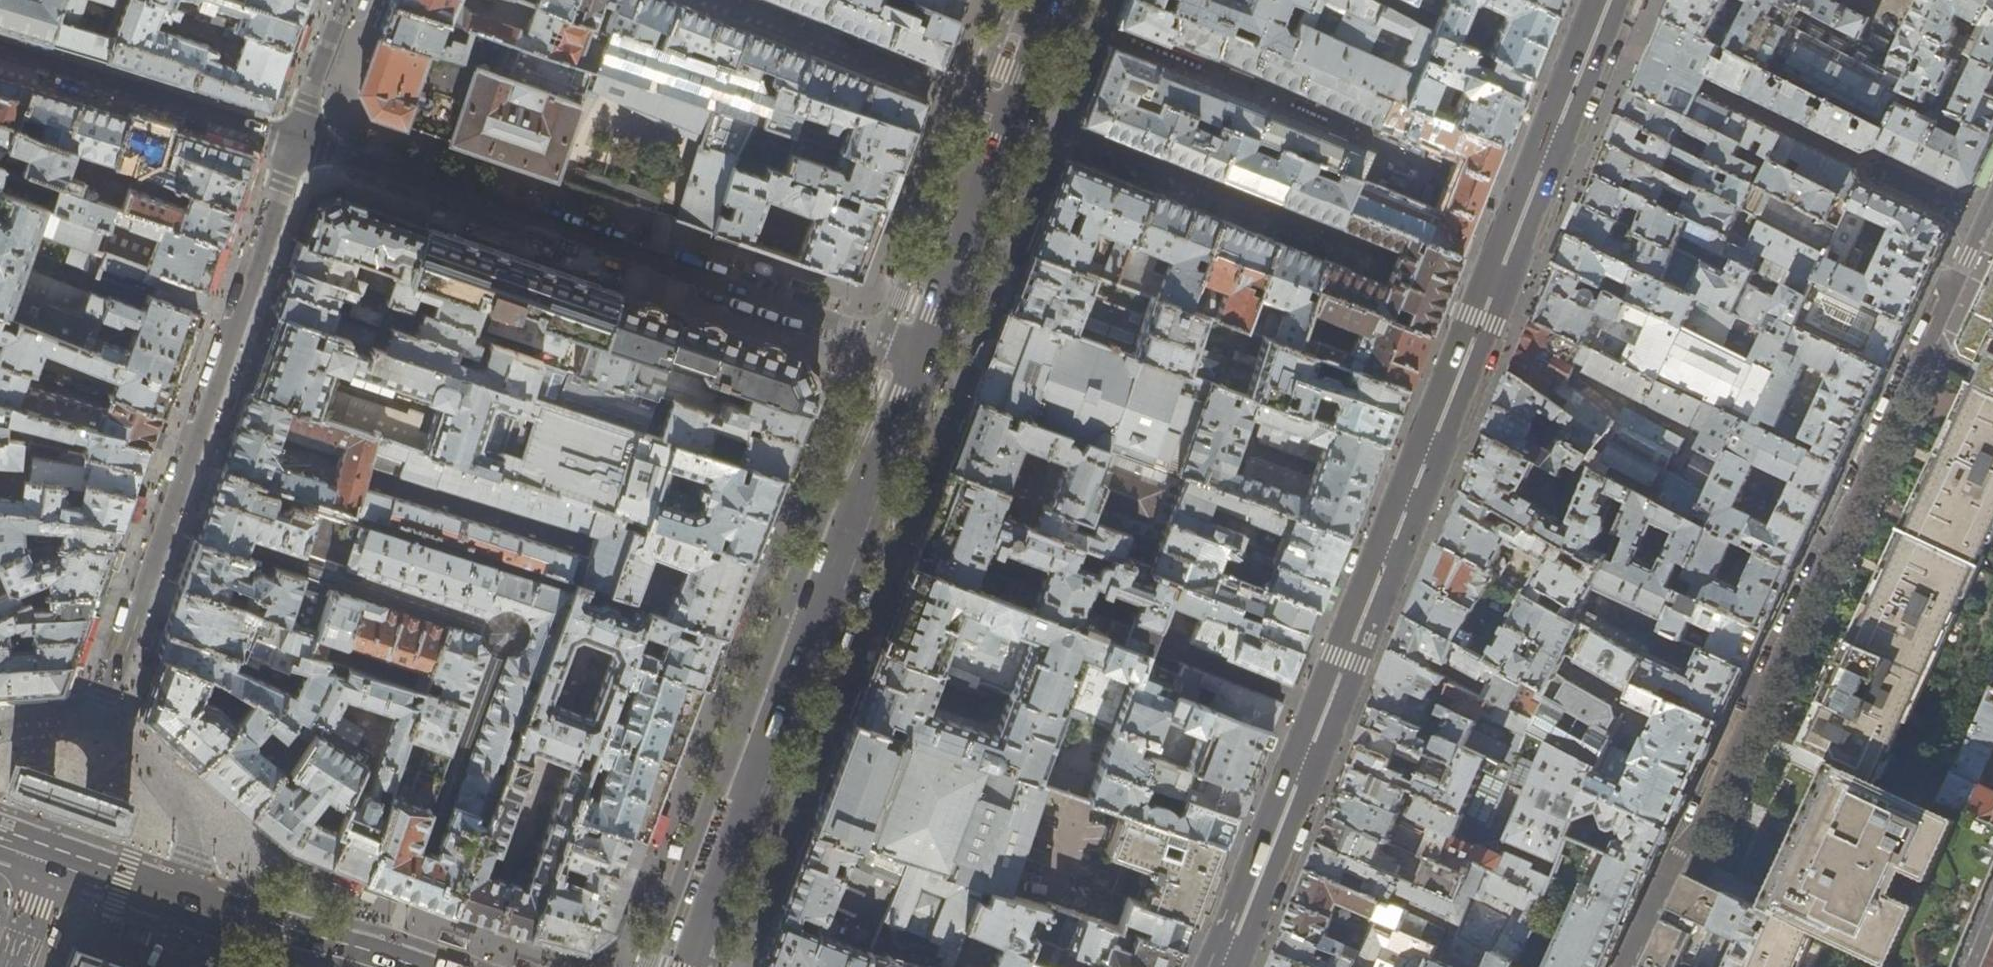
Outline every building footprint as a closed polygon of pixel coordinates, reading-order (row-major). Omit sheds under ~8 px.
[(11,32),(49,44),(62,0),(0,0),(0,29),(11,32)] [(125,0),(62,0),(49,44),(66,49),(105,61),(125,0)] [(172,7),(153,0),(125,0),(105,61),(146,73),(266,109),(269,108),(281,78),(292,48),(230,27),(226,25),(222,36),(228,38),(220,62),(215,60),(218,52),(207,49),(208,45),(154,27),(158,17),(167,20),(169,16),(177,19),(181,10),(172,7)] [(198,0),(195,8),(233,21),(230,27),(292,48),(296,36),(299,29),(301,22),(238,0),(197,0),(198,0)] [(301,22),(306,9),(310,0),(238,0),(301,22)] [(526,0),(494,0),(497,1),(491,20),(466,13),(458,1),(458,0),(390,0),(389,3),(473,31),(498,39),(591,69),(603,73),(611,76),(704,106),(711,108),(756,123),(792,134),(801,112),(825,121),(823,126),(830,128),(832,123),(846,128),(838,150),(900,170),(908,149),(915,129),(766,80),(750,74),(730,68),(707,60),(685,53),(660,45),(606,27),(594,22),(576,17),(567,14),(535,3),(526,0)] [(569,9),(576,12),(579,4),(581,5),(576,17),(594,22),(601,0),(536,0),(535,3),(567,14),(569,9)] [(606,27),(660,45),(678,5),(665,0),(615,0),(606,27)] [(827,0),(773,0),(784,4),(820,18),(827,0)] [(896,19),(881,13),(875,11),(847,0),(827,0),(820,18),(851,31),(885,45),(896,19)] [(875,11),(878,0),(847,0),(875,11)] [(918,4),(957,19),(962,6),(965,0),(908,0),(918,4)] [(1148,0),(1125,0),(1123,6),(1116,23),(1166,43),(1167,39),(1173,25),(1164,21),(1168,14),(1176,17),(1178,12),(1148,0)] [(1178,12),(1285,54),(1309,0),(1148,0),(1178,12)] [(1285,54),(1390,96),(1406,103),(1424,57),(1434,30),(1401,13),(1374,0),(1309,0),(1285,54)] [(1440,14),(1441,15),(1447,0),(1411,0),(1440,14)] [(1441,15),(1440,14),(1437,23),(1434,30),(1457,40),(1472,1),(1475,0),(1447,0),(1441,15)] [(1555,13),(1529,0),(1483,0),(1501,8),(1503,15),(1503,16),(1484,8),(1483,11),(1480,11),(1476,20),(1484,23),(1483,25),(1488,27),(1486,32),(1495,36),(1489,53),(1531,74),(1535,65),(1546,36),(1555,13)] [(1555,13),(1556,13),(1561,0),(1529,0),(1555,13)] [(1664,20),(1721,48),(1757,66),(1823,99),(1885,131),(1903,92),(1914,66),(1891,54),(1885,68),(1794,23),(1798,15),(1822,26),(1825,21),(1783,0),(1743,0),(1749,4),(1735,33),(1718,24),(1730,0),(1673,0),(1664,20)] [(1825,21),(1861,39),(1871,19),(1832,0),(1783,0),(1825,21)] [(1891,54),(1914,66),(1927,37),(1944,0),(1919,0),(1891,54)] [(1927,37),(1962,53),(1969,57),(1972,50),(1976,43),(1959,35),(1960,32),(1959,29),(1957,28),(1955,27),(1961,15),(1984,25),(1985,22),(1992,7),(1992,6),(1992,0),(1944,0),(1927,37)] [(383,18),(379,29),(382,30),(380,37),(430,54),(439,57),(462,63),(473,31),(389,3),(383,18)] [(884,8),(881,13),(896,19),(949,40),(953,30),(957,19),(918,4),(912,19),(884,8)] [(712,19),(678,5),(660,45),(685,53),(688,42),(711,50),(707,60),(730,68),(745,32),(712,19)] [(1285,54),(1178,12),(1176,17),(1173,25),(1167,39),(1168,40),(1190,48),(1284,87),(1378,127),(1380,121),(1390,96),(1285,54)] [(944,54),(949,40),(896,19),(885,45),(910,55),(939,66),(944,54)] [(1707,78),(1721,48),(1664,20),(1649,57),(1639,79),(1634,91),(1633,92),(1698,124),(1703,113),(1713,117),(1711,122),(1706,120),(1703,127),(1724,137),(1736,112),(1700,94),(1705,85),(1708,78),(1707,78)] [(1980,56),(1977,54),(1977,53),(1972,50),(1969,57),(1978,61),(1992,68),(1992,29),(1980,56)] [(1457,40),(1434,30),(1424,57),(1445,65),(1446,63),(1492,80),(1524,96),(1527,88),(1532,75),(1531,74),(1489,53),(1457,40)] [(784,47),(745,32),(730,68),(750,74),(755,63),(770,69),(766,80),(915,129),(921,114),(926,103),(839,69),(784,47)] [(430,54),(380,37),(372,57),(360,92),(371,115),(404,126),(430,54)] [(1937,108),(1962,53),(1927,37),(1914,66),(1903,92),(1937,108)] [(591,69),(498,39),(488,71),(579,104),(591,69)] [(1108,45),(1101,64),(1079,122),(1099,130),(1119,84),(1146,95),(1157,66),(1158,63),(1108,45)] [(1743,95),(1757,66),(1721,48),(1707,78),(1708,78),(1734,90),(1743,95)] [(462,63),(439,57),(430,79),(455,88),(464,64),(462,63)] [(1492,80),(1446,63),(1445,65),(1424,57),(1406,103),(1503,142),(1505,142),(1515,119),(1524,96),(1492,80)] [(1978,61),(1971,77),(1968,76),(1962,88),(1965,90),(1953,116),(1954,116),(1961,119),(1992,134),(1992,68),(1978,61)] [(1196,81),(1157,66),(1146,95),(1178,107),(1216,122),(1226,94),(1196,81)] [(1757,66),(1743,95),(1792,119),(1809,127),(1823,99),(1757,66)] [(555,177),(579,104),(488,71),(476,67),(449,141),(555,177)] [(611,76),(603,73),(601,80),(609,82),(611,76)] [(27,133),(33,117),(22,113),(31,88),(0,79),(0,124),(27,133)] [(1178,107),(1146,95),(1119,84),(1099,130),(1124,140),(1159,153),(1178,107)] [(31,88),(22,113),(33,117),(27,133),(0,124),(0,153),(4,149),(27,157),(21,174),(94,199),(97,192),(81,186),(83,181),(67,175),(76,151),(114,163),(128,117),(114,113),(31,88)] [(1626,103),(1620,117),(1840,229),(1853,201),(1788,169),(1773,162),(1767,173),(1758,168),(1759,168),(1737,157),(1743,146),(1724,137),(1703,127),(1698,124),(1633,92),(1631,91),(1626,103)] [(1944,111),(1937,108),(1903,92),(1885,131),(1878,148),(1898,157),(1918,167),(1944,111)] [(1226,94),(1216,122),(1237,131),(1296,153),(1299,146),(1309,150),(1306,158),(1356,177),(1358,178),(1370,151),(1317,130),(1246,102),(1226,94)] [(1406,103),(1390,96),(1380,121),(1464,154),(1452,182),(1438,216),(1354,182),(1350,193),(1344,208),(1459,254),(1481,198),(1503,142),(1406,103)] [(1823,99),(1809,127),(1848,146),(1864,153),(1878,148),(1885,131),(1823,99)] [(711,108),(704,106),(701,114),(708,117),(700,144),(734,155),(742,158),(756,123),(711,108)] [(1216,122),(1178,107),(1159,153),(1185,163),(1218,177),(1237,131),(1216,122)] [(1944,111),(1918,167),(1941,178),(1961,188),(1973,184),(1982,164),(1992,142),(1992,134),(1961,119),(1956,129),(1964,133),(1961,139),(1946,132),(1954,116),(1953,116),(1944,111)] [(1783,134),(1736,112),(1724,137),(1743,146),(1752,151),(1757,141),(1766,145),(1764,149),(1759,147),(1756,153),(1773,162),(1788,169),(1801,143),(1783,134)] [(135,170),(163,180),(234,207),(239,195),(245,176),(249,167),(252,157),(251,154),(216,144),(176,132),(171,130),(128,117),(114,163),(135,170)] [(1602,160),(1596,174),(1660,205),(1668,188),(1688,198),(1680,216),(1747,250),(1751,240),(1732,232),(1741,211),(1752,216),(1749,222),(1758,226),(1761,220),(1829,255),(1840,229),(1620,117),(1614,131),(1602,160)] [(1297,154),(1296,153),(1237,131),(1218,177),(1247,188),(1278,200),(1297,154)] [(800,156),(790,153),(783,172),(886,206),(893,190),(900,170),(838,150),(805,139),(800,156)] [(1847,165),(1801,143),(1788,169),(1853,201),(1861,184),(1857,169),(1847,165)] [(734,155),(700,144),(676,218),(711,230),(712,229),(731,165),(734,155)] [(1306,158),(1297,154),(1278,200),(1303,210),(1338,224),(1344,208),(1350,193),(1354,182),(1356,177),(1306,158)] [(1151,193),(1109,176),(1065,159),(1049,201),(1029,252),(1095,276),(1116,283),(1151,193)] [(886,206),(783,172),(766,166),(762,176),(731,165),(712,229),(749,242),(766,197),(774,200),(773,201),(802,212),(803,210),(811,214),(795,257),(859,279),(870,250),(886,206)] [(101,227),(94,249),(104,252),(206,288),(213,266),(227,228),(234,207),(163,180),(135,170),(122,208),(94,199),(21,174),(0,167),(0,192),(101,227)] [(615,197),(659,212),(663,195),(587,169),(581,186),(615,197)] [(1586,195),(1596,174),(1589,171),(1580,192),(1586,195)] [(1747,250),(1680,216),(1665,208),(1665,207),(1660,205),(1596,174),(1586,195),(1582,204),(1569,234),(1790,342),(1797,328),(1817,282),(1829,255),(1761,220),(1758,226),(1751,240),(1747,250)] [(1903,204),(1861,184),(1853,201),(1840,229),(1829,255),(1817,282),(1908,324),(1928,281),(1949,236),(1945,224),(1903,204)] [(0,192),(0,316),(1,316),(16,322),(173,380),(185,345),(198,311),(145,292),(140,308),(107,295),(106,297),(89,291),(85,302),(78,299),(79,297),(77,291),(23,271),(37,232),(103,256),(104,252),(94,249),(101,227),(0,192)] [(1187,309),(1219,220),(1181,205),(1151,193),(1116,283),(1151,296),(1187,309)] [(313,222),(305,244),(348,258),(353,247),(393,261),(402,259),(397,274),(408,278),(426,228),(416,225),(340,199),(318,210),(313,222)] [(1459,254),(1344,208),(1338,224),(1400,248),(1392,268),(1385,286),(1325,262),(1315,291),(1374,312),(1385,316),(1428,332),(1445,290),(1459,254)] [(1245,230),(1219,220),(1187,309),(1208,316),(1245,329),(1257,294),(1248,291),(1252,280),(1260,283),(1274,242),(1245,230)] [(426,228),(408,278),(473,301),(477,290),(488,294),(493,298),(497,299),(493,307),(510,310),(522,314),(524,308),(525,308),(527,307),(528,305),(541,309),(540,314),(535,313),(533,318),(571,331),(601,340),(618,294),(526,262),(454,238),(426,228)] [(1564,247),(1556,265),(1605,289),(1609,279),(1613,277),(1616,277),(1632,284),(1634,286),(1636,290),(1636,292),(1631,302),(1775,374),(1775,375),(1790,342),(1569,234),(1564,247)] [(384,270),(348,258),(305,244),(299,242),(295,253),(291,267),(356,290),(359,291),(362,283),(378,289),(384,270)] [(1295,250),(1274,242),(1260,283),(1257,294),(1245,329),(1264,336),(1297,348),(1315,291),(1325,262),(1295,250)] [(206,288),(104,252),(103,256),(96,275),(145,292),(198,311),(202,300),(206,288)] [(1026,261),(1023,269),(1012,265),(996,306),(1008,310),(1196,378),(1233,391),(1241,393),(1279,407),(1291,374),(1364,398),(1398,411),(1402,401),(1407,387),(1336,362),(1334,367),(1342,380),(1341,383),(1337,381),(1337,380),(1335,377),(1321,371),(1317,373),(1316,374),(1313,373),(1318,356),(1297,348),(1264,336),(1253,368),(1197,348),(1208,316),(1187,309),(1151,296),(1143,315),(1103,301),(1105,296),(1089,291),(1095,276),(1029,252),(1026,261)] [(1970,380),(1992,391),(1992,259),(1980,286),(1971,306),(1958,333),(1942,367),(1970,380)] [(1611,292),(1605,289),(1556,265),(1556,266),(1557,276),(1550,293),(1538,322),(1657,382),(1742,421),(1753,426),(1775,375),(1775,374),(1631,302),(1611,293),(1611,292)] [(354,299),(356,290),(291,267),(287,277),(282,290),(337,309),(391,327),(457,349),(474,355),(477,346),(480,340),(494,344),(495,339),(472,331),(431,316),(422,313),(419,319),(395,311),(388,314),(386,319),(380,317),(383,309),(354,299)] [(397,274),(384,270),(378,289),(388,293),(386,300),(411,309),(417,292),(437,298),(431,316),(472,331),(474,323),(562,354),(571,331),(533,318),(522,314),(510,310),(493,307),(473,301),(408,278),(397,274)] [(1898,346),(1908,324),(1817,282),(1797,328),(1887,370),(1898,346)] [(337,309),(282,290),(279,299),(274,313),(446,368),(468,376),(519,392),(642,432),(655,398),(558,366),(494,344),(480,340),(477,346),(488,350),(482,368),(453,359),(457,349),(391,327),(385,343),(372,339),(376,329),(335,315),(337,309)] [(1369,326),(1374,312),(1315,291),(1297,348),(1318,356),(1336,362),(1407,387),(1417,362),(1429,332),(1428,332),(1385,316),(1379,329),(1369,326)] [(618,294),(601,340),(808,412),(813,400),(816,391),(799,356),(706,324),(678,315),(618,294)] [(1163,468),(1196,378),(1008,310),(993,347),(974,400),(1115,450),(1163,468)] [(442,379),(446,368),(274,313),(268,330),(253,377),(247,391),(493,472),(519,392),(468,376),(465,385),(458,389),(457,387),(457,386),(455,384),(454,383),(453,382),(442,379)] [(1509,371),(1603,438),(1584,463),(1593,468),(1638,492),(1708,529),(1712,521),(1700,516),(1742,421),(1657,382),(1538,322),(1536,321),(1533,319),(1521,345),(1509,371)] [(26,370),(33,372),(41,350),(116,378),(110,394),(161,414),(164,405),(167,397),(173,380),(16,322),(12,332),(12,329),(10,328),(2,324),(0,324),(0,361),(26,370)] [(1708,529),(1732,540),(1758,553),(1793,570),(1817,518),(1841,467),(1864,418),(1887,370),(1797,328),(1790,342),(1775,375),(1753,426),(1742,421),(1700,516),(1712,521),(1708,529)] [(808,412),(601,340),(571,331),(562,354),(558,366),(655,398),(657,391),(798,439),(804,423),(808,412)] [(121,433),(120,442),(150,445),(156,429),(161,414),(110,394),(105,410),(22,385),(26,370),(0,361),(0,399),(121,433)] [(1490,419),(1483,435),(1489,437),(1483,451),(1472,478),(1466,492),(1603,570),(1610,556),(1596,550),(1601,540),(1606,536),(1609,533),(1610,527),(1609,521),(1618,499),(1632,504),(1638,492),(1593,468),(1568,526),(1562,522),(1560,516),(1523,494),(1530,482),(1533,484),(1538,485),(1547,472),(1560,479),(1567,467),(1578,472),(1584,463),(1603,438),(1509,371),(1503,387),(1490,419)] [(1393,425),(1398,411),(1364,398),(1291,374),(1279,407),(1384,441),(1386,442),(1393,425)] [(1208,484),(1334,529),(1346,533),(1366,485),(1369,477),(1384,441),(1279,407),(1241,393),(1237,404),(1229,402),(1233,391),(1196,378),(1163,468),(1201,481),(1205,471),(1212,474),(1208,484)] [(167,397),(164,405),(170,407),(179,382),(173,380),(167,397)] [(1970,380),(1949,425),(1911,506),(1870,592),(1847,641),(1890,659),(1879,682),(1871,701),(1863,720),(1819,701),(1806,731),(1800,743),(1833,759),(1764,910),(1776,916),(1773,922),(1767,936),(1754,966),(1953,966),(1992,874),(1992,823),(1941,800),(1992,689),(1992,391),(1970,380)] [(575,581),(608,592),(612,581),(635,518),(493,472),(247,391),(234,431),(221,468),(280,487),(321,500),(501,557),(575,581)] [(655,398),(642,432),(783,477),(791,457),(798,439),(657,391),(655,398)] [(519,392),(493,472),(635,518),(643,521),(644,521),(661,527),(753,557),(767,521),(783,477),(642,432),(519,392)] [(966,420),(974,400),(962,395),(955,415),(966,420)] [(4,438),(8,420),(17,422),(18,421),(69,436),(70,434),(86,439),(83,455),(142,468),(146,458),(150,445),(120,442),(121,433),(0,399),(0,438),(4,438)] [(1115,450),(974,400),(966,420),(960,436),(948,468),(1031,499),(1087,520),(1115,450)] [(4,438),(0,438),(0,464),(20,465),(20,448),(28,450),(28,444),(4,438)] [(1201,481),(1163,468),(1115,450),(1087,520),(1216,567),(1266,585),(1319,605),(1332,572),(1346,533),(1334,529),(1208,484),(1201,481)] [(38,515),(43,483),(63,485),(84,486),(86,482),(133,493),(137,481),(142,468),(83,455),(81,464),(31,457),(28,480),(24,480),(21,501),(0,497),(0,485),(0,511),(38,515)] [(274,507),(280,487),(221,468),(209,502),(200,528),(197,538),(245,554),(248,545),(252,534),(281,544),(303,551),(347,565),(346,567),(440,599),(486,615),(489,612),(494,609),(498,607),(505,606),(511,607),(514,608),(520,611),(524,616),(527,622),(529,628),(529,633),(527,640),(524,646),(519,651),(513,654),(507,655),(491,700),(462,777),(453,802),(488,816),(571,592),(497,569),(501,557),(321,500),(317,511),(292,503),(290,507),(289,507),(283,507),(282,509),(274,507)] [(1153,636),(1168,601),(1176,580),(1022,524),(1031,499),(948,468),(929,517),(911,564),(1148,652),(1154,637),(1153,636)] [(84,486),(79,504),(60,501),(63,485),(43,483),(38,515),(54,516),(54,515),(120,525),(122,526),(127,511),(133,493),(86,482),(84,486)] [(1506,567),(1505,560),(1501,558),(1510,541),(1548,562),(1530,594),(1648,660),(1651,654),(1649,647),(1584,611),(1597,589),(1666,620),(1680,591),(1684,582),(1708,529),(1638,492),(1632,504),(1610,556),(1603,570),(1466,492),(1454,518),(1443,545),(1500,577),(1506,567)] [(1216,567),(1087,520),(1031,499),(1022,524),(1176,580),(1249,606),(1258,610),(1310,628),(1314,618),(1319,605),(1266,585),(1262,597),(1213,579),(1216,567)] [(54,516),(38,515),(0,511),(0,561),(25,549),(23,528),(63,529),(62,545),(73,545),(74,541),(112,547),(116,536),(119,526),(120,525),(54,515),(54,516)] [(643,521),(635,518),(612,581),(622,584),(618,595),(635,600),(651,553),(685,566),(675,593),(672,592),(667,607),(659,607),(651,604),(651,605),(648,612),(723,636),(724,634),(735,604),(739,594),(753,557),(661,527),(658,535),(641,530),(644,521),(643,521)] [(1717,573),(1732,540),(1708,529),(1684,582),(1690,585),(1691,580),(1696,582),(1698,586),(1693,597),(1765,630),(1779,600),(1793,570),(1758,553),(1742,590),(1719,581),(1717,573)] [(249,556),(245,554),(197,538),(188,562),(181,585),(288,622),(281,644),(299,651),(308,653),(331,588),(333,585),(274,565),(271,575),(261,572),(250,574),(249,578),(242,575),(249,556)] [(62,545),(59,545),(25,549),(0,561),(0,615),(10,610),(28,601),(26,595),(21,598),(18,591),(48,580),(49,593),(96,591),(101,577),(112,547),(74,541),(73,545),(62,545)] [(1530,594),(1500,577),(1443,545),(1437,542),(1422,579),(1407,615),(1548,690),(1545,695),(1610,731),(1616,717),(1614,705),(1567,680),(1567,679),(1557,673),(1567,654),(1580,660),(1579,662),(1632,691),(1635,684),(1636,685),(1648,660),(1530,594)] [(895,607),(879,648),(959,676),(1008,692),(1063,711),(1064,709),(1112,725),(1111,727),(1152,741),(1147,755),(1148,756),(1245,788),(1251,772),(1260,750),(1269,727),(1173,691),(1179,674),(1145,661),(1148,652),(911,564),(895,607)] [(1249,606),(1176,580),(1168,601),(1201,613),(1252,629),(1301,648),(1306,637),(1310,628),(1258,610),(1255,618),(1246,614),(1249,606)] [(618,595),(608,592),(575,581),(571,592),(488,816),(452,911),(487,923),(530,938),(571,823),(574,814),(582,793),(585,784),(590,770),(595,757),(610,716),(614,703),(630,661),(647,612),(648,612),(651,605),(635,600),(618,595)] [(181,585),(173,609),(165,631),(238,656),(239,656),(241,652),(287,670),(290,664),(292,658),(296,659),(299,651),(281,644),(288,622),(181,585)] [(483,647),(479,640),(478,637),(477,634),(447,624),(446,627),(331,588),(308,653),(337,663),(425,692),(429,680),(441,684),(437,696),(467,706),(472,693),(483,663),(487,651),(483,647)] [(96,591),(49,593),(44,593),(28,601),(10,610),(12,618),(88,613),(92,603),(96,591)] [(1693,597),(1680,591),(1666,620),(1662,630),(1684,641),(1693,621),(1719,633),(1716,639),(1714,638),(1712,638),(1708,646),(1709,649),(1711,650),(1709,653),(1746,670),(1755,650),(1765,630),(1693,597)] [(735,639),(746,608),(735,604),(724,634),(735,639)] [(10,610),(0,615),(0,642),(17,637),(80,635),(83,627),(88,613),(12,618),(10,610)] [(708,676),(713,662),(723,636),(648,612),(647,612),(630,661),(704,686),(708,676)] [(1295,663),(1301,648),(1252,629),(1201,613),(1190,641),(1288,680),(1295,663)] [(1400,630),(1391,651),(1443,675),(1451,679),(1453,674),(1445,670),(1440,667),(1435,659),(1436,658),(1448,664),(1450,661),(1491,684),(1485,696),(1534,720),(1529,732),(1600,768),(1609,747),(1615,734),(1610,731),(1545,695),(1548,690),(1407,615),(1400,630)] [(337,663),(308,653),(299,651),(296,659),(292,658),(290,664),(305,669),(293,694),(234,667),(238,656),(165,631),(162,642),(158,654),(160,655),(212,675),(220,680),(235,689),(253,699),(303,729),(311,714),(337,663)] [(0,642),(0,668),(71,662),(75,651),(80,635),(17,637),(0,642)] [(1890,659),(1847,641),(1834,669),(1819,701),(1863,720),(1871,701),(1861,696),(1862,693),(1865,692),(1868,683),(1868,680),(1869,678),(1879,682),(1890,659)] [(870,674),(879,650),(869,646),(860,671),(870,674)] [(879,648),(879,650),(870,674),(867,681),(852,719),(1047,785),(1120,810),(1223,844),(1228,829),(1235,813),(1183,794),(1182,796),(1177,809),(1171,810),(1164,805),(1159,802),(1139,796),(1145,783),(1145,781),(1139,779),(1148,756),(1147,755),(1152,741),(1111,727),(1092,780),(1084,778),(1085,775),(1044,762),(1063,711),(1008,692),(993,734),(925,712),(937,681),(955,687),(959,676),(879,648)] [(1684,668),(1651,654),(1648,660),(1636,685),(1721,723),(1733,699),(1746,670),(1709,653),(1702,649),(1689,677),(1683,674),(1684,668)] [(1440,681),(1443,675),(1391,651),(1385,668),(1381,678),(1428,699),(1439,680),(1440,681)] [(217,689),(220,680),(212,675),(160,655),(150,681),(148,689),(138,716),(164,739),(196,767),(219,743),(221,745),(253,699),(235,689),(221,707),(216,703),(203,698),(208,685),(217,689)] [(690,724),(704,686),(630,661),(614,703),(619,704),(624,690),(632,693),(624,715),(621,714),(619,720),(610,716),(595,757),(608,763),(598,791),(594,790),(591,797),(582,793),(574,814),(583,817),(587,819),(599,823),(646,840),(660,801),(690,724)] [(0,668),(0,694),(61,690),(64,680),(71,662),(0,668)] [(409,738),(425,692),(337,663),(311,714),(325,723),(356,743),(363,731),(336,715),(346,697),(396,713),(369,791),(364,793),(360,805),(350,801),(346,810),(337,830),(337,831),(344,834),(329,865),(337,868),(341,869),(365,879),(375,846),(373,845),(404,751),(409,738)] [(1182,665),(1179,674),(1173,691),(1269,727),(1275,713),(1279,701),(1182,665)] [(1451,679),(1443,675),(1440,681),(1448,690),(1448,691),(1461,696),(1453,711),(1476,721),(1477,722),(1480,716),(1520,735),(1513,749),(1472,730),(1465,746),(1513,770),(1529,732),(1534,720),(1485,696),(1451,679)] [(1453,711),(1428,699),(1381,678),(1377,689),(1371,704),(1465,746),(1472,730),(1476,721),(1453,711)] [(1721,723),(1636,685),(1635,684),(1632,691),(1627,703),(1657,717),(1637,759),(1609,747),(1600,768),(1590,792),(1672,829),(1696,777),(1721,723)] [(1941,800),(1992,823),(1992,779),(1989,788),(1977,783),(1992,747),(1992,689),(1941,800)] [(437,696),(425,692),(409,738),(427,745),(407,799),(399,796),(402,786),(400,785),(411,753),(404,751),(373,845),(375,846),(365,879),(380,884),(405,894),(408,895),(452,911),(488,816),(453,802),(449,814),(440,838),(434,852),(424,848),(416,845),(430,808),(452,748),(467,706),(437,696)] [(311,714),(303,729),(253,699),(221,745),(219,743),(196,767),(219,787),(247,812),(250,814),(284,766),(290,771),(315,733),(319,736),(319,734),(325,723),(311,714)] [(1368,713),(1364,723),(1457,766),(1465,746),(1371,704),(1368,713)] [(1616,717),(1610,731),(1615,734),(1616,734),(1622,721),(1616,717)] [(1009,896),(1047,785),(852,719),(830,779),(812,827),(905,858),(942,871),(944,870),(948,860),(958,864),(952,880),(978,887),(1009,896)] [(1349,763),(1354,765),(1480,823),(1490,827),(1507,784),(1513,770),(1465,746),(1457,766),(1364,723),(1360,733),(1354,750),(1349,763)] [(1590,792),(1600,768),(1529,732),(1513,770),(1507,784),(1527,792),(1507,840),(1476,847),(1470,844),(1345,787),(1339,800),(1333,815),(1469,876),(1474,861),(1544,895),(1570,837),(1577,821),(1590,792)] [(361,759),(319,734),(319,736),(315,733),(290,771),(284,766),(250,814),(276,838),(290,850),(329,865),(344,834),(337,831),(337,830),(307,815),(325,796),(346,810),(350,801),(371,753),(365,749),(361,759)] [(1245,788),(1148,756),(1139,779),(1145,781),(1145,783),(1182,796),(1183,794),(1235,813),(1240,801),(1245,788)] [(11,793),(31,800),(95,821),(115,828),(117,820),(122,822),(129,803),(123,801),(126,794),(106,787),(43,766),(23,759),(20,766),(16,764),(9,784),(14,785),(11,793)] [(1350,775),(1345,787),(1470,844),(1474,835),(1480,823),(1354,765),(1353,766),(1350,775)] [(590,770),(585,784),(589,785),(594,771),(590,770)] [(1672,829),(1590,792),(1577,821),(1601,811),(1608,830),(1614,832),(1621,829),(1623,835),(1628,833),(1629,838),(1628,841),(1624,840),(1618,842),(1612,855),(1652,872),(1661,852),(1672,829)] [(1208,883),(1223,844),(1120,810),(1107,853),(1142,868),(1137,879),(1140,885),(1135,899),(1192,921),(1196,912),(1208,883)] [(1325,826),(1319,842),(1458,903),(1469,876),(1333,815),(1330,813),(1325,826)] [(584,827),(587,819),(583,817),(580,826),(571,823),(530,938),(557,944),(585,951),(611,930),(618,913),(634,871),(646,840),(599,823),(596,832),(584,827)] [(1490,829),(1490,827),(1480,823),(1474,835),(1479,837),(1490,829)] [(905,858),(812,827),(775,925),(764,952),(759,966),(860,966),(867,950),(875,932),(905,858)] [(1652,872),(1612,855),(1570,837),(1544,895),(1513,966),(1608,966),(1652,872)] [(1469,876),(1458,903),(1319,842),(1314,854),(1309,868),(1391,905),(1395,895),(1460,924),(1447,956),(1473,966),(1513,966),(1544,895),(1474,861),(1469,876)] [(942,871),(905,858),(875,932),(883,935),(877,953),(867,950),(860,966),(945,966),(962,927),(978,887),(952,880),(940,876),(942,871)] [(360,891),(365,879),(341,869),(337,868),(332,881),(360,891)] [(1303,885),(1287,927),(1323,942),(1322,946),(1357,961),(1355,966),(1377,966),(1378,965),(1383,966),(1386,966),(1391,957),(1383,953),(1385,948),(1412,959),(1408,963),(1406,966),(1428,966),(1433,957),(1438,947),(1400,932),(1408,912),(1391,905),(1309,868),(1303,885)] [(1727,894),(1688,876),(1645,966),(1694,966),(1727,894)] [(1009,896),(978,887),(962,927),(998,941),(987,966),(1020,966),(1025,956),(1033,936),(1046,906),(1009,896)] [(1694,966),(1713,966),(1727,937),(1736,941),(1725,966),(1754,966),(1767,936),(1758,931),(1757,926),(1761,922),(1763,920),(1764,917),(1773,922),(1776,916),(1764,910),(1727,893),(1727,894),(1694,966)] [(1191,925),(1192,921),(1135,899),(1129,897),(1117,926),(1182,949),(1186,936),(1191,925)] [(1046,906),(1033,936),(1091,956),(1093,952),(1138,966),(1174,966),(1176,963),(1182,949),(1117,926),(1047,903),(1046,906)] [(530,938),(527,946),(594,966),(615,951),(628,916),(618,913),(611,930),(585,951),(557,944),(530,938)] [(1278,950),(1316,966),(1355,966),(1357,961),(1322,946),(1323,942),(1287,927),(1283,937),(1278,950)] [(1033,936),(1025,956),(1056,966),(1138,966),(1093,952),(1091,956),(1033,936)] [(1982,966),(1992,966),(1992,941),(1982,966)] [(194,949),(188,954),(185,961),(202,966),(207,966),(209,961),(208,953),(194,949)] [(1278,950),(1271,966),(1316,966),(1278,950)] [(73,952),(67,966),(117,966),(73,952)] [(1025,956),(1020,966),(1056,966),(1025,956)] [(1433,957),(1428,966),(1456,966),(1433,957)]
